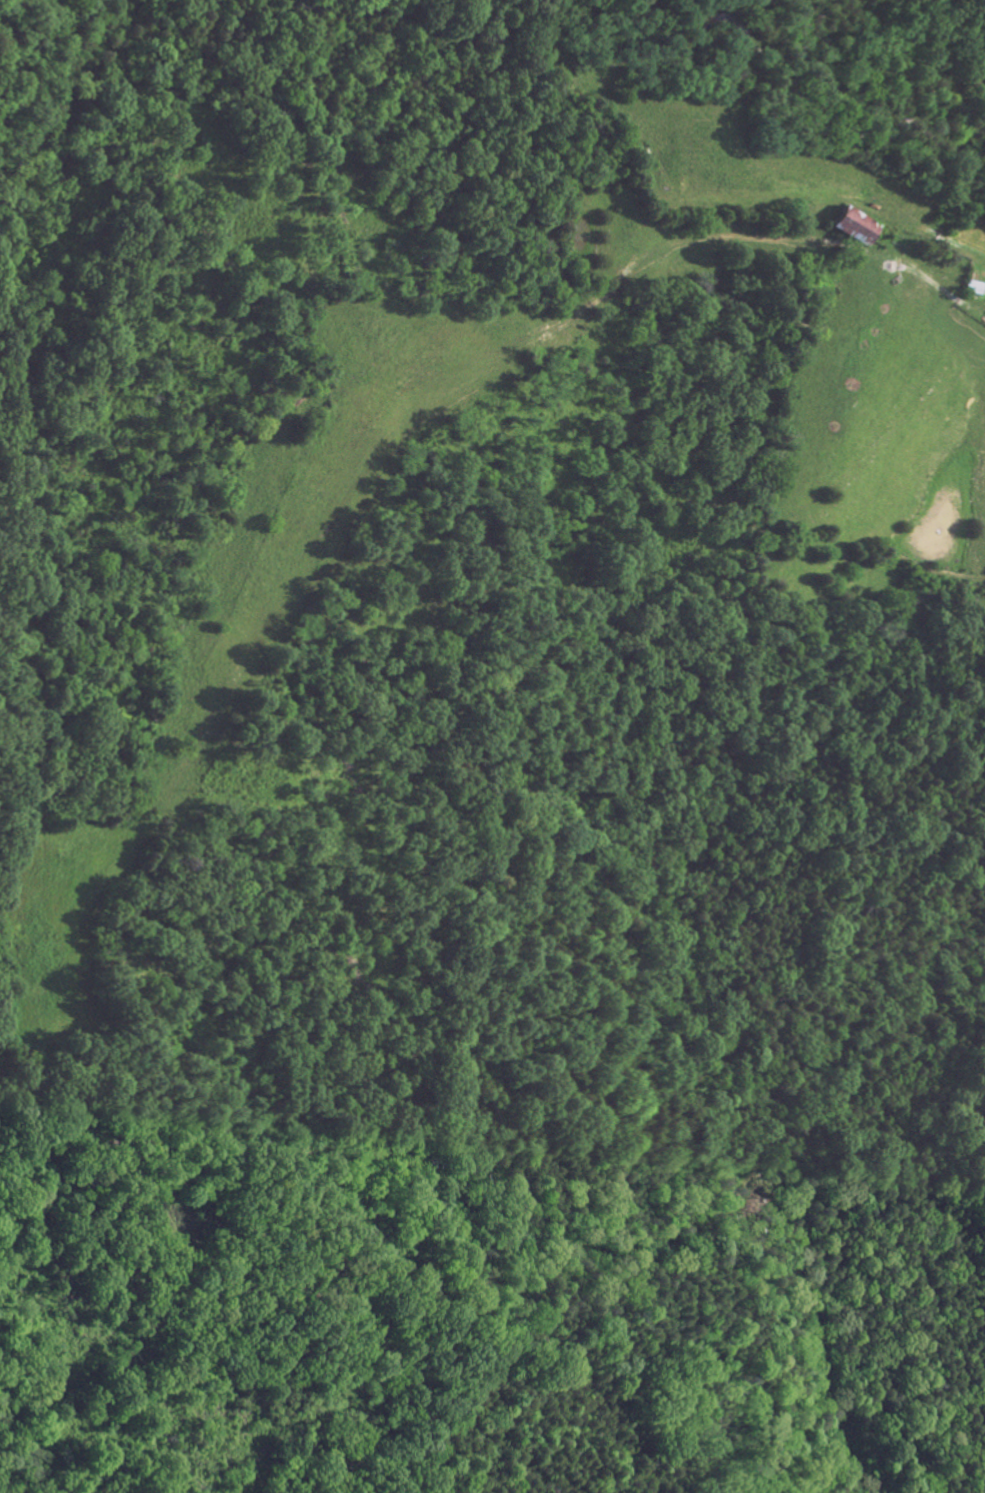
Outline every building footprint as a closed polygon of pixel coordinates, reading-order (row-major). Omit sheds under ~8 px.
[(870,247),(883,228),(850,206),(836,225),(870,247)]
